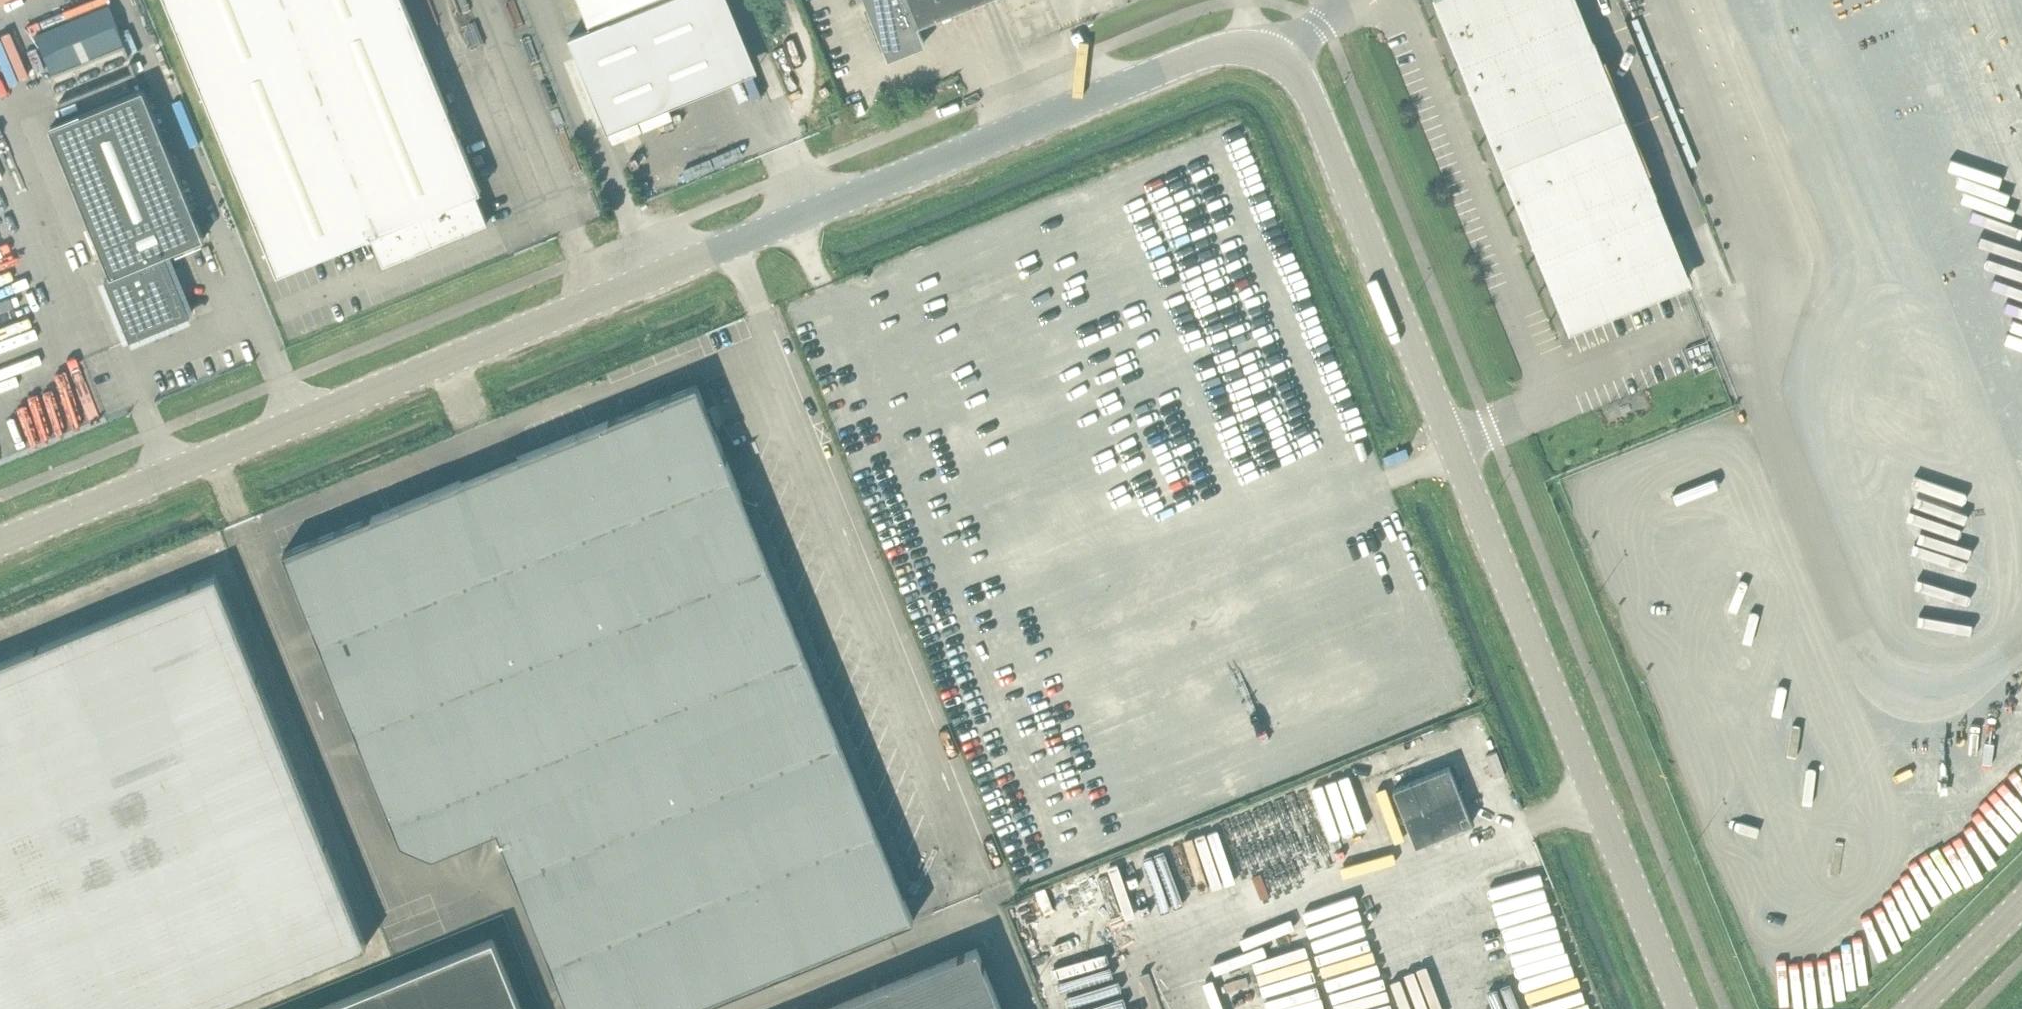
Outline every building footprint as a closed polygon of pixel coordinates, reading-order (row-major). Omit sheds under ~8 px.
[(403,0),(167,0),(232,162),(277,273),(371,235),(383,265),(487,222),(475,193),(481,190),(403,0)] [(590,26),(588,27),(589,29),(659,0),(580,0),(590,26)] [(683,99),(774,64),(749,0),(685,0),(683,99)] [(888,60),(925,45),(918,26),(984,0),(864,0),(888,60)] [(1565,320),(1570,331),(1581,326),(1683,285),(1678,273),(1648,198),(1575,227),(1569,212),(1556,218),(1499,77),(1585,42),(1568,0),(1435,0),(1565,320)] [(107,5),(33,35),(49,74),(123,44),(107,5)] [(1648,198),(1585,42),(1499,77),(1556,218),(1569,212),(1575,227),(1648,198)] [(168,330),(170,330),(168,325),(190,315),(165,254),(205,238),(143,89),(50,127),(111,276),(105,278),(130,340),(153,331),(155,336),(157,335),(156,333),(167,329),(168,330)] [(507,216),(467,232),(473,247),(513,231),(507,216)] [(884,814),(869,807),(875,791),(860,785),(866,769),(851,762),(857,747),(842,740),(848,725),(833,718),(839,703),(824,696),(830,680),(815,674),(821,658),(806,651),(812,636),(797,629),(803,613),(788,607),(794,591),(779,585),(785,569),(769,562),(776,547),(761,540),(767,525),(752,518),(758,502),(742,496),(697,384),(284,551),(400,839),(434,855),(498,828),(572,1008),(691,1008),(914,919),(905,896),(911,880),(896,874),(902,858),(887,851),(893,836),(878,829),(884,814)] [(366,944),(216,574),(0,662),(0,1008),(207,1008),(366,944)] [(1457,795),(1440,750),(1372,777),(1390,822),(1457,795)] [(1299,801),(1302,840),(1319,839),(1315,800),(1299,801)] [(1263,849),(1282,843),(1274,818),(1255,824),(1263,849)] [(1226,864),(1237,857),(1252,881),(1268,871),(1246,836),(1219,853),(1226,864)] [(1059,879),(1049,883),(1058,906),(1068,902),(1059,879)] [(493,938),(317,1008),(522,1008),(493,938)] [(977,948),(827,1008),(1002,1008),(977,948)] [(1086,988),(1078,991),(1072,975),(1053,981),(1060,1003),(1076,998),(1080,1008),(1092,1004),(1086,988)]
